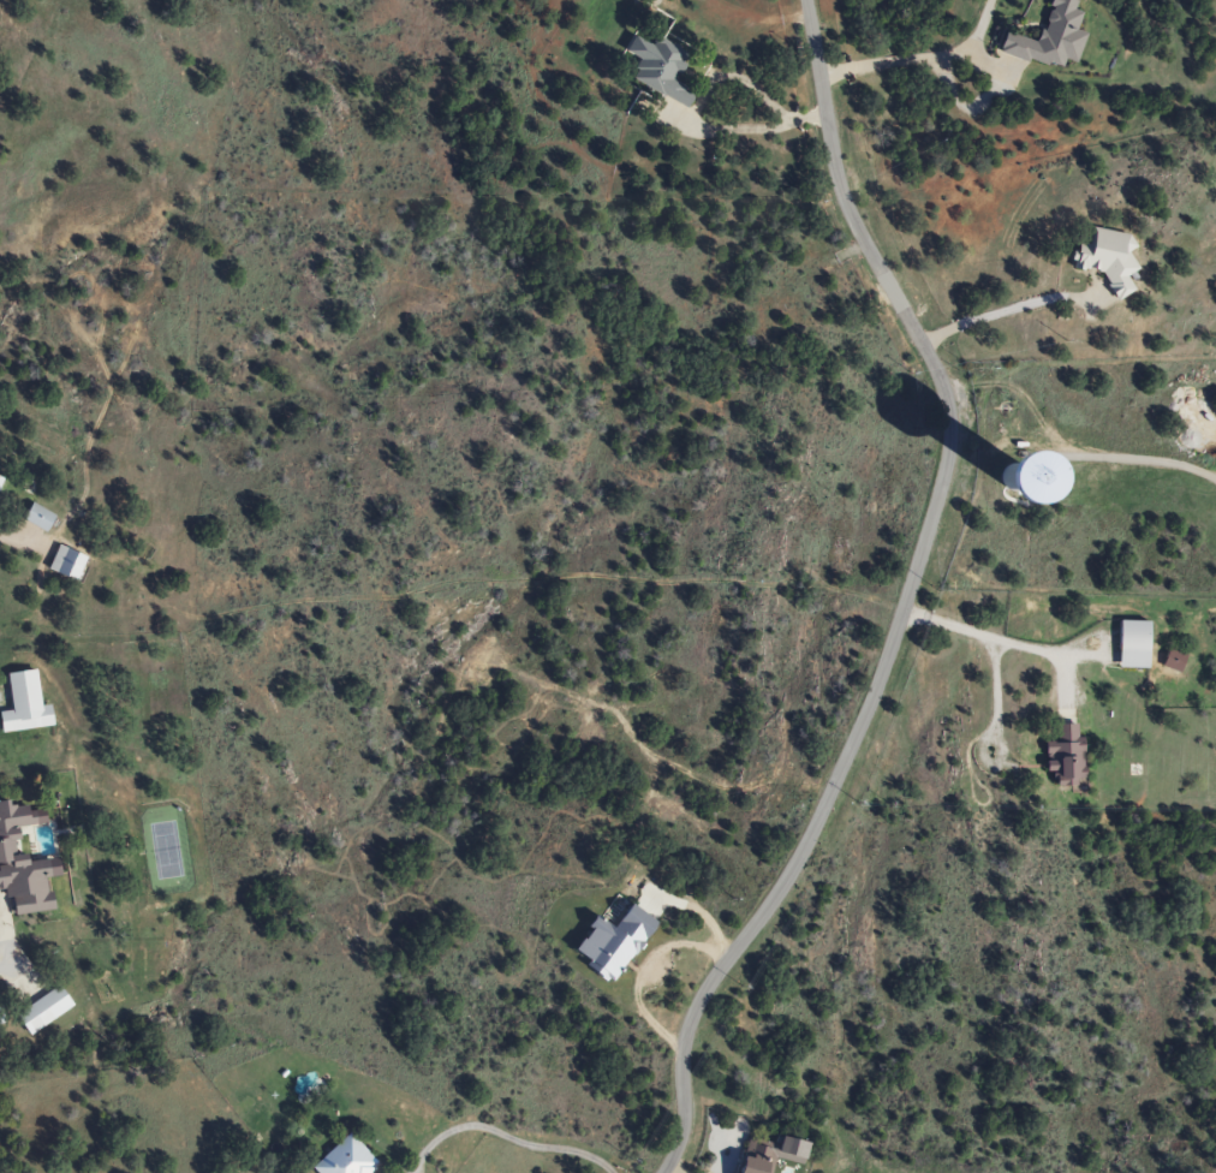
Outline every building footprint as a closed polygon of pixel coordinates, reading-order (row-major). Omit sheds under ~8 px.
[(995,53),(1059,73),(1063,61),(1074,64),(1083,35),(1073,32),(1078,14),(1070,11),(1073,2),(1068,0),(1047,0),(1034,43),(1001,32),(995,53)] [(692,93),(671,83),(685,54),(648,36),(626,80),(684,108),(692,93)] [(1125,237),(1089,228),(1085,243),(1073,248),(1068,267),(1099,275),(1111,301),(1129,293),(1122,277),(1133,272),(1126,257),(1129,247),(1125,237)] [(15,518),(40,534),(51,517),(26,501),(15,518)] [(43,569),(70,583),(83,559),(55,545),(43,569)] [(1144,621),(1116,621),(1116,668),(1144,668),(1144,621)] [(47,704),(37,705),(32,669),(2,673),(7,711),(0,712),(0,733),(50,727),(47,704)] [(1050,786),(1075,786),(1074,723),(1052,723),(1052,742),(1041,742),(1041,773),(1050,773),(1050,786)] [(44,859),(22,862),(21,853),(5,855),(3,845),(15,844),(12,827),(33,825),(30,801),(0,805),(0,888),(4,888),(8,916),(50,910),(44,859)] [(10,1014),(25,1036),(70,1007),(55,985),(10,1014)] [(376,1165),(346,1133),(307,1169),(311,1172),(368,1172),(376,1165)] [(775,1147),(748,1140),(743,1157),(735,1155),(730,1172),(767,1172),(775,1147)]
